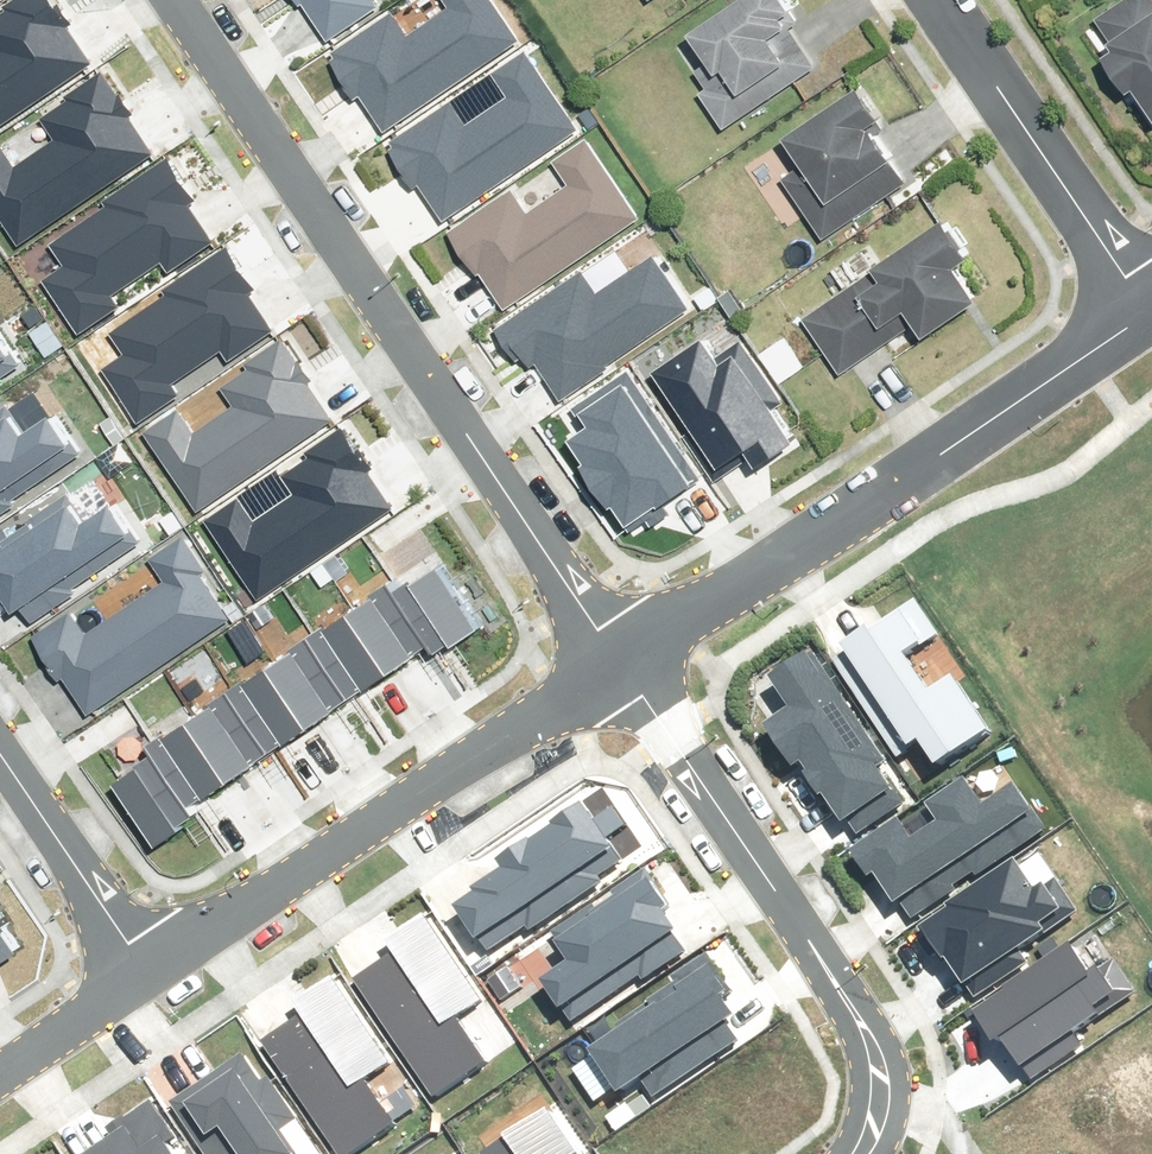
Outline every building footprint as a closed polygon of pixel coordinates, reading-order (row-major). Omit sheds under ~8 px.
[(111,57),(70,0),(35,0),(0,25),(0,53),(4,59),(0,61),(0,136),(111,57)] [(341,27),(384,0),(324,0),(341,27)] [(342,47),(390,121),(531,29),(512,0),(460,0),(463,5),(429,27),(413,1),(342,47)] [(716,132),(818,62),(776,0),(726,0),(678,33),(708,76),(688,90),(716,132)] [(1090,18),(1108,44),(1089,57),(1116,97),(1126,90),(1151,127),(1151,0),(1116,0),(1090,18)] [(464,87),(393,133),(441,206),(582,115),(533,40),(497,63),(514,90),(480,112),(464,87)] [(0,156),(0,209),(25,244),(169,142),(116,69),(44,119),(61,144),(32,164),(18,144),(0,156)] [(865,138),(879,129),(850,87),(759,150),(779,180),(795,169),(807,187),(788,200),(816,241),(898,185),(865,138)] [(527,181),(457,227),(505,300),(646,209),(596,134),(560,157),(578,184),(544,206),(527,181)] [(48,272),(87,329),(224,236),(195,194),(205,187),(183,155),(55,242),(67,259),(48,272)] [(884,343),(888,350),(967,300),(947,268),(960,260),(936,222),(864,267),(868,274),(797,319),(833,375),(884,343)] [(614,283),(602,263),(502,328),(527,365),(545,353),(570,390),(710,298),(674,244),(614,283)] [(114,365),(153,422),(290,329),(261,286),(271,279),(249,248),(121,335),(133,352),(114,365)] [(51,354),(29,320),(0,338),(0,385),(51,354)] [(708,334),(660,366),(694,417),(680,426),(717,480),(795,428),(733,336),(716,347),(708,334)] [(256,364),(272,388),(207,431),(195,413),(158,437),(205,509),(352,414),(301,335),(256,364)] [(701,473),(634,371),(582,405),(591,419),(567,435),(625,523),(701,473)] [(104,450),(83,416),(44,440),(22,403),(0,417),(0,514),(104,450)] [(313,448),(330,473),(264,515),(253,497),(215,522),(262,593),(409,498),(358,419),(313,448)] [(4,541),(47,611),(172,534),(151,500),(112,524),(90,488),(4,541)] [(158,563),(174,588),(109,630),(97,612),(59,637),(106,709),(253,613),(202,535),(158,563)] [(446,556),(402,584),(438,639),(445,649),(488,621),(446,556)] [(396,576),(356,603),(399,665),(438,639),(402,584),(396,576)] [(356,603),(316,629),(359,692),(399,665),(356,603)] [(897,615),(848,648),(938,779),(1021,722),(983,666),(948,690),(897,615)] [(316,629),(277,656),(319,718),(359,692),(316,629)] [(798,714),(772,731),(839,837),(913,790),(827,654),(780,684),(798,714)] [(277,656),(237,683),(279,745),(319,718),(277,656)] [(237,683),(197,709),(238,771),(279,745),(237,683)] [(197,709),(157,736),(164,746),(198,798),(238,771),(197,709)] [(198,798),(164,746),(122,772),(163,837),(192,819),(189,814),(203,805),(198,798)] [(981,777),(868,855),(910,915),(1045,821),(1023,790),(1001,806),(981,777)] [(511,885),(460,915),(480,949),(631,861),(596,802),(496,860),(511,885)] [(915,925),(960,991),(1077,912),(1040,858),(1021,871),(1013,858),(915,925)] [(583,956),(545,981),(569,1015),(695,929),(659,876),(570,936),(583,956)] [(29,937),(0,892),(0,956),(29,937)] [(359,976),(440,1095),(493,1060),(460,1012),(487,994),(429,910),(390,936),(399,949),(359,976)] [(1090,927),(974,1012),(1026,1082),(1086,1038),(1076,1024),(1132,983),(1090,927)] [(705,959),(585,1041),(616,1087),(635,1074),(650,1095),(734,1037),(719,1015),(736,1003),(705,959)] [(345,1153),(354,1153),(404,1121),(372,1074),(400,1055),(341,969),(297,999),(305,1010),(265,1037),(345,1153)] [(229,1153),(325,1153),(264,1067),(200,1112),(229,1153)] [(485,1153),(581,1153),(549,1106),(482,1150),(485,1153)] [(79,1149),(82,1153),(199,1153),(172,1117),(144,1137),(128,1115),(79,1149)]
